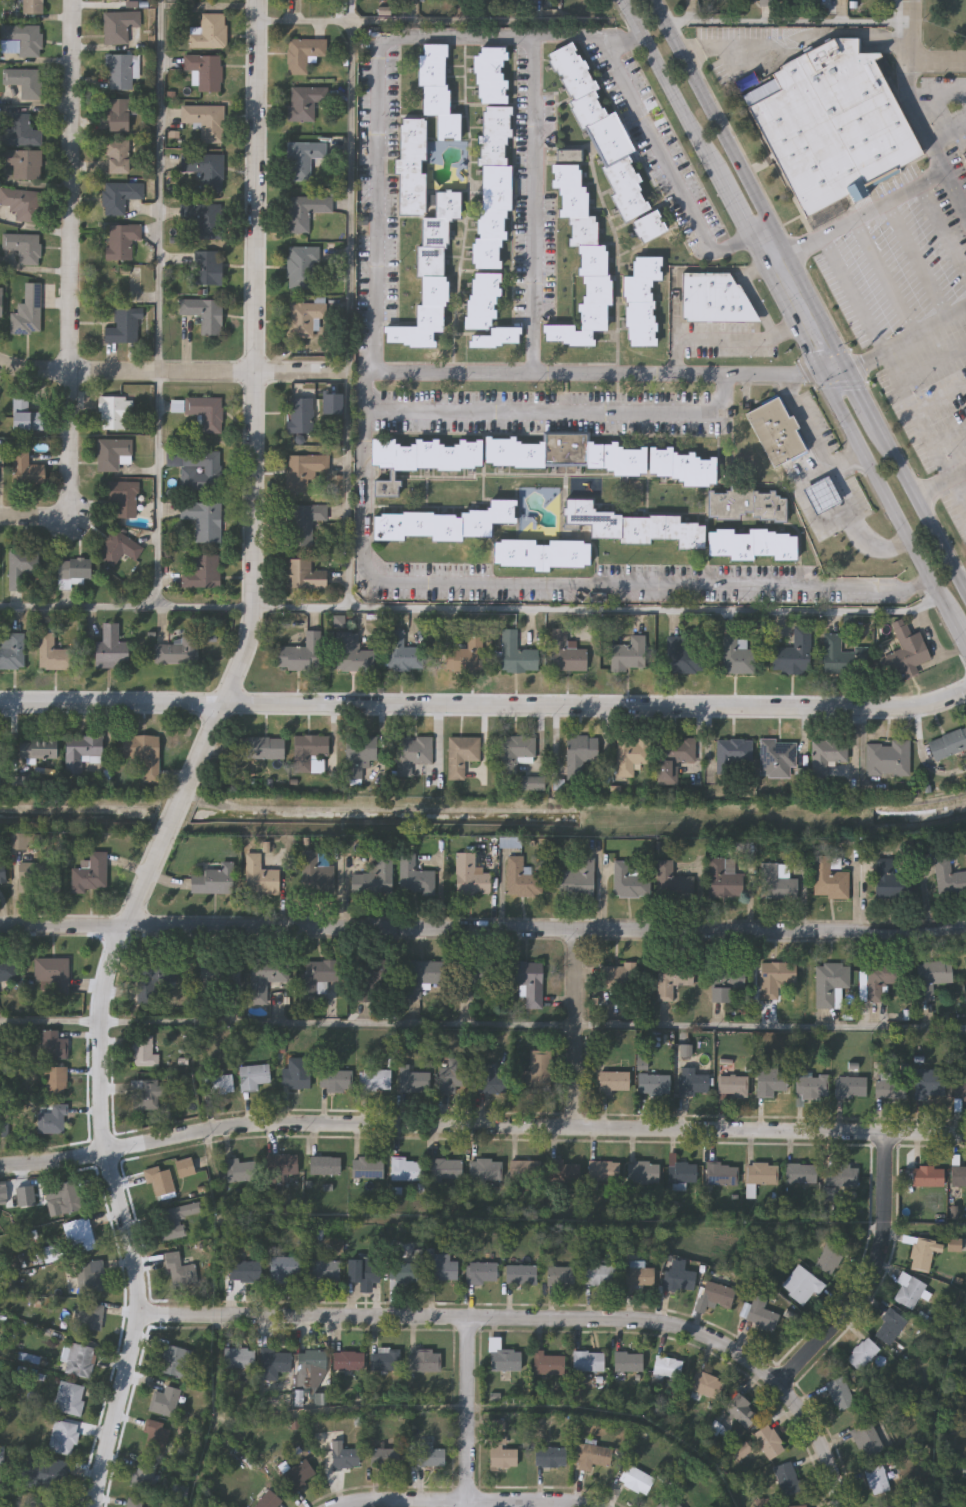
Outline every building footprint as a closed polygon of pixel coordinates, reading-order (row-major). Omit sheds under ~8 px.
[(21,16),(21,0),(42,0),(42,16),(21,16)] [(104,14),(141,14),(141,30),(129,30),(129,47),(104,47),(104,14)] [(189,50),(189,29),(201,29),(201,16),(226,16),(226,50),(189,50)] [(17,44),(0,44),(0,28),(41,28),(41,60),(17,60),(17,44)] [(747,111),(806,219),(921,157),(871,64),(879,60),(877,56),(856,55),(856,41),(830,41),(778,69),(780,72),(772,77),(781,93),(747,111)] [(327,42),(327,59),(305,59),(305,75),(288,75),(288,42),(327,42)] [(461,142),(438,142),(438,115),(423,115),(423,88),(418,88),(418,57),(423,57),(423,44),(450,44),(450,58),(446,58),(446,85),(449,85),(449,93),(449,115),(461,115),(461,142)] [(548,57),(573,45),(597,93),(595,94),(606,117),(613,113),(633,154),(625,158),(651,211),(627,223),(614,196),(617,195),(604,168),(605,168),(586,129),(582,131),(567,102),(570,100),(548,57)] [(474,272),(474,223),(480,223),(481,110),(498,110),(498,106),(474,106),(474,50),(503,51),(503,109),(509,110),(508,241),(503,241),(503,272),(474,272)] [(133,92),(107,92),(107,57),(133,57),(133,92)] [(221,94),(197,94),(197,73),(183,73),(183,58),(221,58),(221,94)] [(39,102),(19,102),(19,88),(3,88),(3,72),(39,72),(39,102)] [(314,124),(289,124),(289,90),(327,90),(327,104),(314,104),(314,124)] [(129,133),(107,133),(107,102),(129,102),(129,133)] [(181,108),(223,108),(223,146),(200,146),(200,126),(181,126),(181,108)] [(40,148),(0,148),(0,131),(10,131),(10,117),(28,117),(28,133),(41,133),(40,148)] [(419,329),(419,307),(422,307),(422,280),(420,280),(420,247),(421,247),(422,218),(400,217),(401,120),(427,120),(426,219),(434,219),(434,193),(460,193),(460,222),(448,222),(448,250),(445,250),(445,278),(448,278),(448,308),(444,308),(444,334),(436,334),(436,349),(387,349),(387,329),(419,329)] [(129,143),(129,176),(106,176),(106,143),(129,143)] [(325,145),(325,169),(310,169),(310,183),(288,183),(288,145),(325,145)] [(12,169),(0,169),(0,153),(40,153),(39,185),(12,185),(12,169)] [(583,153),(583,169),(583,184),(583,192),(587,192),(587,219),(596,219),(596,247),(608,247),(608,269),(608,312),(608,316),(608,334),(594,334),(594,348),(564,348),(564,343),(544,343),(544,339),(544,328),(581,328),(581,278),(578,278),(578,249),(569,249),(569,220),(559,220),(559,190),(553,190),(553,166),(558,166),(558,153),(583,153)] [(198,176),(181,176),(181,156),(223,156),(223,194),(198,194),(198,176)] [(125,218),(103,218),(103,185),(143,185),(143,202),(125,202),(125,218)] [(15,211),(0,209),(0,191),(39,194),(36,225),(14,223),(15,211)] [(309,214),(309,235),(287,235),(287,199),(332,199),(332,214),(309,214)] [(182,207),(222,207),(222,241),(192,241),(192,224),(182,224),(182,207)] [(637,234),(632,223),(655,212),(666,233),(642,245),(637,234)] [(141,243),(132,243),(132,263),(107,263),(107,227),(141,227),(141,243)] [(2,253),(2,237),(39,237),(39,267),(18,267),(18,253),(2,253)] [(318,249),(318,290),(288,290),(288,249),(318,249)] [(222,253),(222,288),(192,288),(192,253),(222,253)] [(661,259),(662,282),(653,283),(654,348),(626,349),(624,268),(632,268),(632,260),(661,259)] [(491,330),(465,330),(465,319),(468,319),(468,296),(472,296),(472,280),(475,280),(475,274),(502,275),(501,298),(497,298),(497,321),(493,321),(493,329),(522,329),(522,348),(471,348),(471,337),(491,337),(491,330)] [(682,275),(682,320),(687,320),(687,323),(760,324),(740,287),(736,286),(729,275),(682,275)] [(11,335),(11,315),(24,315),(24,298),(39,298),(39,335),(11,335)] [(222,302),(222,338),(201,338),(201,317),(178,317),(178,302),(222,302)] [(313,340),(289,340),(289,304),(325,304),(325,321),(313,321),(313,340)] [(136,321),(136,346),(102,346),(102,330),(113,330),(113,311),(142,311),(142,321),(136,321)] [(49,432),(13,433),(13,395),(48,395),(49,432)] [(343,442),(316,442),(316,397),(343,397),(343,442)] [(97,400),(125,400),(125,434),(97,434),(97,400)] [(222,436),(200,436),(200,418),(184,418),(184,400),(222,400),(222,436)] [(289,400),(313,400),(313,435),(289,435),(289,400)] [(776,401),(787,421),(792,418),(799,431),(795,434),(805,453),(774,469),(747,417),(776,401)] [(170,415),(170,403),(179,403),(179,415),(170,415)] [(715,457),(715,488),(682,488),(682,483),(660,483),(660,478),(646,478),(646,475),(613,474),(613,471),(606,471),(606,468),(484,467),(484,438),(514,438),(514,444),(542,444),(542,438),(585,438),(585,447),(646,448),(646,451),(650,451),(650,446),(655,447),(655,449),(666,449),(666,447),(672,447),(672,452),(676,452),(676,454),(688,454),(688,452),(694,452),(694,456),(699,456),(699,459),(710,459),(710,457),(715,457)] [(480,474),(371,471),(371,441),(481,444),(480,474)] [(118,476),(96,476),(96,442),(130,442),(130,466),(118,466),(118,476)] [(43,468),(43,489),(12,489),(12,454),(28,454),(28,468),(43,468)] [(220,454),(220,493),(180,493),(180,454),(220,454)] [(288,495),(288,457),(330,457),(329,473),(308,473),(308,495),(288,495)] [(841,500),(816,514),(814,511),(810,503),(806,496),(802,489),(827,475),(831,483),(836,491),(840,498),(841,500)] [(373,483),(398,483),(398,499),(373,499),(373,483)] [(137,485),(137,521),(107,521),(107,485),(137,485)] [(752,491),(758,491),(758,493),(775,493),(775,496),(778,496),(778,498),(786,498),(787,523),(772,523),(772,519),(759,519),(759,517),(753,517),(753,514),(740,514),(740,521),(715,521),(715,518),(708,518),(708,494),(726,493),(726,491),(731,491),(731,486),(752,486),(752,491)] [(372,540),(372,516),(389,516),(389,513),(446,513),(446,515),(471,515),(471,509),(489,509),(489,501),(516,501),(516,525),(490,525),(490,538),(461,538),(461,540),(431,540),(372,540)] [(564,527),(565,501),(593,501),(593,516),(690,517),(690,526),(703,526),(702,552),(677,552),(677,542),(649,542),(649,546),(618,545),(618,540),(590,540),(590,527),(564,527)] [(181,522),(181,505),(221,506),(221,546),(194,546),(195,522),(181,522)] [(288,550),(288,507),(327,507),(327,523),(313,523),(313,550),(288,550)] [(797,559),(773,560),(773,556),(753,556),(753,560),(729,561),(729,556),(708,556),(708,537),(708,532),(716,532),(716,529),(734,529),(734,534),(749,534),(748,528),(767,528),(767,532),(774,532),(774,534),(789,534),(789,536),(796,536),(797,559)] [(96,560),(112,532),(143,550),(135,564),(121,556),(113,570),(96,560)] [(550,567),(550,571),(534,571),(534,567),(500,567),(500,564),(493,564),(494,541),(500,541),(500,540),(582,540),(582,541),(591,542),(591,565),(582,565),(582,567),(550,567)] [(37,577),(23,576),(23,593),(8,593),(9,552),(37,552),(37,577)] [(219,558),(219,589),(181,589),(181,558),(219,558)] [(312,561),(312,572),(326,572),(326,591),(286,591),(286,561),(312,561)] [(69,591),(56,591),(56,562),(89,562),(89,583),(69,583),(69,591)] [(901,652),(894,623),(906,620),(910,637),(922,634),(929,664),(916,667),(918,677),(902,681),(895,653),(901,652)] [(127,644),(127,669),(94,669),(94,644),(102,644),(102,626),(118,626),(118,644),(127,644)] [(794,650),(794,629),(810,629),(810,675),(772,675),(772,650),(794,650)] [(587,650),(587,673),(552,673),(552,630),(568,630),(568,650),(587,650)] [(518,652),(538,652),(538,674),(502,674),(502,631),(518,631),(518,652)] [(306,649),(306,632),(321,633),(321,672),(277,671),(277,648),(306,649)] [(404,632),(404,650),(431,650),(431,671),(388,672),(388,632),(404,632)] [(337,633),(359,634),(359,653),(374,653),(373,674),(335,673),(337,633)] [(74,671),(39,671),(39,635),(56,635),(56,650),(74,650),(74,671)] [(823,675),(823,635),(842,636),(842,650),(867,650),(867,676),(823,675)] [(24,671),(0,671),(0,636),(25,636),(24,671)] [(612,671),(612,647),(629,647),(629,636),(645,636),(645,671),(612,671)] [(197,667),(154,666),(154,637),(167,637),(167,644),(180,644),(180,637),(197,637),(197,667)] [(442,673),(443,650),(468,651),(468,637),(487,638),(485,675),(442,673)] [(703,675),(667,675),(668,640),(704,640),(703,675)] [(755,652),(755,676),(724,676),(724,641),(746,641),(746,652),(755,652)] [(928,743),(965,731),(965,753),(934,763),(928,743)] [(102,759),(82,759),(82,775),(66,775),(66,738),(102,738),(102,759)] [(121,763),(121,738),(157,738),(157,784),(142,784),(142,763),(121,763)] [(234,761),(234,738),(283,738),(283,761),(234,761)] [(294,738),(327,738),(327,759),(294,759),(294,738)] [(597,764),(584,764),(584,782),(567,782),(568,738),(598,738),(597,764)] [(363,782),(344,782),(344,739),(377,739),(377,763),(363,763),(363,782)] [(500,775),(500,739),(536,739),(536,760),(517,760),(517,775),(500,775)] [(411,779),(397,779),(397,740),(432,740),(432,767),(411,766),(411,779)] [(480,740),(480,763),(464,763),(464,782),(448,782),(448,740),(480,740)] [(650,766),(634,766),(634,779),(617,779),(617,740),(650,740),(650,766)] [(695,765),(677,765),(677,785),(657,785),(657,741),(695,742),(695,765)] [(732,767),(732,775),(716,775),(716,742),(752,742),(751,768),(732,767)] [(828,781),(812,781),(812,742),(848,742),(847,765),(828,765),(828,781)] [(760,743),(794,743),(794,779),(760,779),(760,743)] [(909,743),(909,779),(867,779),(867,747),(890,747),(890,743),(909,743)] [(19,765),(19,745),(56,744),(57,764),(19,765)] [(311,765),(319,765),(319,771),(322,771),(322,775),(311,775),(311,765)] [(544,779),(544,791),(521,791),(521,779),(544,779)] [(71,894),(71,869),(89,870),(89,853),(106,853),(106,895),(71,894)] [(302,853),(332,853),(332,896),(302,896),(302,853)] [(434,872),(434,897),(400,897),(399,855),(415,854),(415,872),(434,872)] [(244,896),(244,855),(260,855),(260,871),(277,871),(277,896),(244,896)] [(490,875),(490,896),(456,896),(456,855),(474,855),(474,869),(482,869),(482,875),(490,875)] [(351,876),(376,876),(376,857),(392,857),(393,896),(351,897),(351,876)] [(507,898),(507,857),(523,857),(523,875),(541,875),(541,898),(507,898)] [(593,859),(593,900),(558,900),(558,871),(577,871),(577,859),(593,859)] [(709,859),(735,860),(735,876),(743,876),(743,899),(708,898),(709,859)] [(832,859),(832,873),(848,873),(848,900),(814,900),(814,859),(832,859)] [(951,875),(965,873),(965,895),(938,898),(934,861),(949,860),(951,875)] [(876,861),(893,861),(892,879),(910,879),(910,901),(876,900),(876,861)] [(657,862),(674,862),(674,876),(694,876),(694,900),(657,900),(657,862)] [(17,895),(17,863),(58,863),(58,895),(17,895)] [(629,863),(629,871),(649,871),(649,899),(614,899),(614,863),(629,863)] [(231,864),(231,895),(189,895),(189,876),(202,876),(202,871),(220,871),(220,864),(231,864)] [(798,900),(760,900),(760,865),(790,865),(790,880),(798,880),(798,900)] [(15,979),(0,981),(0,959),(12,958),(15,979)] [(33,958),(67,958),(67,991),(33,991),(33,958)] [(200,986),(199,962),(239,961),(239,986),(200,986)] [(389,989),(377,989),(377,1003),(356,1003),(356,961),(389,962),(389,989)] [(318,984),(318,996),(302,996),(302,963),(344,962),(345,983),(318,984)] [(287,992),(271,992),(271,1003),(252,1003),(251,963),(287,963),(287,992)] [(442,986),(422,986),(422,1001),(406,1001),(406,963),(442,963),(442,986)] [(951,985),(933,986),(933,1001),(919,1001),(919,963),(951,963),(951,985)] [(459,1001),(459,964),(495,964),(495,1001),(459,1001)] [(524,1011),(524,999),(519,999),(519,987),(507,987),(507,964),(542,964),(542,1011),(524,1011)] [(156,1005),(138,1005),(138,965),(176,965),(176,989),(156,989),(156,1005)] [(693,988),(673,988),(673,1004),(656,1004),(657,965),(693,965),(693,988)] [(761,965),(796,965),(796,985),(779,985),(779,1002),(761,1002),(761,965)] [(850,990),(836,990),(836,1011),(815,1010),(816,965),(850,966),(850,990)] [(900,965),(900,988),(881,988),(881,1004),(859,1004),(859,974),(867,974),(867,966),(900,965)] [(711,1005),(710,990),(725,990),(724,967),(744,967),(745,996),(730,996),(730,1004),(711,1005)] [(599,968),(634,968),(634,990),(599,990),(599,968)] [(41,1058),(41,1030),(58,1030),(58,1037),(67,1037),(67,1058),(41,1058)] [(158,1069),(133,1069),(133,1037),(151,1037),(151,1056),(158,1056),(158,1069)] [(551,1052),(551,1095),(519,1094),(519,1074),(530,1074),(530,1052),(551,1052)] [(309,1093),(281,1093),(281,1070),(287,1070),(287,1060),(309,1060),(309,1093)] [(66,1066),(66,1097),(42,1097),(42,1066),(66,1066)] [(408,1067),(408,1074),(430,1074),(430,1094),(398,1094),(398,1067),(408,1067)] [(239,1068),(269,1068),(269,1086),(258,1086),(258,1095),(239,1095),(239,1068)] [(439,1068),(469,1068),(469,1095),(439,1095),(439,1068)] [(478,1095),(478,1068),(503,1068),(502,1096),(478,1095)] [(694,1070),(694,1078),(708,1078),(708,1097),(679,1097),(679,1070),(694,1070)] [(390,1072),(390,1093),(360,1093),(360,1072),(390,1072)] [(945,1072),(945,1103),(915,1103),(915,1072),(945,1072)] [(351,1073),(351,1093),(319,1093),(319,1073),(351,1073)] [(629,1095),(599,1095),(598,1074),(629,1074),(629,1095)] [(787,1074),(787,1094),(775,1094),(775,1100),(757,1100),(757,1074),(787,1074)] [(195,1076),(196,1107),(168,1108),(167,1077),(195,1076)] [(638,1097),(638,1076),(670,1076),(670,1097),(638,1097)] [(828,1101),(796,1101),(796,1076),(828,1076),(828,1101)] [(232,1096),(202,1097),(201,1078),(232,1078),(232,1096)] [(748,1079),(748,1099),(719,1099),(719,1079),(748,1079)] [(867,1080),(867,1100),(837,1100),(837,1080),(867,1080)] [(954,1081),(965,1081),(965,1104),(954,1104),(954,1081)] [(132,1113),(132,1082),(158,1082),(158,1113),(132,1113)] [(876,1101),(876,1082),(908,1082),(908,1101),(876,1101)] [(38,1134),(38,1113),(52,1113),(52,1104),(66,1104),(66,1134),(38,1134)] [(283,1177),(283,1185),(267,1185),(267,1158),(297,1158),(297,1177),(283,1177)] [(194,1177),(179,1181),(174,1164),(190,1160),(194,1177)] [(310,1177),(310,1160),(340,1160),(340,1177),(310,1177)] [(352,1181),(352,1160),(382,1160),(382,1181),(352,1181)] [(257,1163),(258,1185),(225,1187),(224,1162),(238,1161),(239,1164),(257,1163)] [(391,1162),(423,1162),(423,1183),(391,1183),(391,1162)] [(431,1182),(431,1162),(462,1162),(462,1182),(431,1182)] [(470,1181),(470,1162),(502,1162),(502,1181),(470,1181)] [(541,1162),(541,1181),(510,1181),(510,1162),(541,1162)] [(580,1164),(580,1188),(549,1188),(549,1164),(580,1164)] [(590,1185),(590,1164),(620,1164),(620,1185),(590,1185)] [(659,1185),(629,1185),(629,1164),(659,1164),(659,1185)] [(697,1165),(697,1185),(670,1185),(670,1165),(697,1165)] [(747,1187),(747,1166),(777,1166),(777,1187),(747,1187)] [(788,1187),(788,1166),(818,1166),(818,1187),(788,1187)] [(738,1187),(707,1187),(707,1167),(739,1167),(738,1187)] [(152,1186),(146,1187),(142,1173),(159,1168),(160,1173),(168,1171),(174,1195),(155,1199),(152,1186)] [(829,1189),(829,1169),(861,1168),(862,1188),(829,1189)] [(912,1189),(912,1168),(944,1168),(944,1189),(912,1189)] [(951,1170),(965,1170),(965,1189),(951,1189),(951,1170)] [(77,1181),(82,1210),(54,1215),(49,1186),(77,1181)] [(34,1210),(12,1210),(12,1187),(34,1187),(34,1210)] [(159,1213),(200,1205),(202,1217),(182,1220),(186,1239),(164,1242),(159,1213)] [(97,1247),(72,1255),(63,1224),(88,1216),(97,1247)] [(944,1246),(941,1257),(932,1256),(929,1274),(910,1271),(915,1241),(944,1246)] [(833,1277),(815,1270),(826,1243),(845,1251),(833,1277)] [(195,1266),(197,1287),(169,1289),(166,1254),(180,1253),(181,1267),(195,1266)] [(448,1256),(448,1262),(456,1262),(456,1284),(425,1284),(425,1256),(448,1256)] [(299,1260),(299,1285),(269,1285),(269,1260),(299,1260)] [(345,1260),(379,1260),(379,1284),(371,1284),(371,1294),(358,1294),(358,1284),(345,1284),(345,1260)] [(78,1292),(77,1261),(103,1261),(104,1291),(78,1292)] [(338,1283),(307,1283),(307,1262),(338,1262),(338,1283)] [(228,1283),(228,1263),(260,1263),(260,1284),(228,1283)] [(388,1284),(388,1264),(418,1264),(418,1284),(388,1284)] [(496,1286),(466,1286),(466,1264),(496,1264),(496,1286)] [(505,1286),(505,1267),(535,1267),(535,1286),(505,1286)] [(615,1267),(615,1287),(584,1287),(584,1267),(615,1267)] [(823,1285),(805,1308),(781,1290),(798,1267),(823,1285)] [(546,1287),(546,1269),(574,1269),(574,1287),(546,1287)] [(633,1287),(633,1297),(623,1297),(623,1269),(653,1269),(653,1287),(633,1287)] [(662,1291),(664,1270),(694,1273),(692,1294),(662,1291)] [(912,1312),(894,1302),(902,1287),(897,1284),(903,1274),(926,1287),(912,1312)] [(729,1311),(700,1302),(705,1282),(735,1291),(729,1311)] [(763,1311),(779,1317),(774,1333),(741,1321),(746,1306),(750,1308),(754,1297),(767,1302),(763,1311)] [(80,1327),(85,1302),(104,1305),(99,1331),(80,1327)] [(873,1336),(891,1311),(908,1324),(889,1348),(873,1336)] [(880,1352),(859,1373),(846,1360),(867,1339),(880,1352)] [(96,1348),(89,1378),(64,1372),(70,1343),(96,1348)] [(159,1374),(168,1347),(195,1355),(187,1382),(159,1374)] [(222,1351),(253,1351),(253,1371),(222,1371),(222,1351)] [(274,1351),(274,1355),(289,1355),(289,1373),(258,1373),(258,1351),(274,1351)] [(399,1351),(399,1373),(373,1373),(373,1351),(399,1351)] [(325,1352),(326,1373),(318,1373),(319,1381),(299,1381),(298,1353),(325,1352)] [(440,1374),(408,1374),(408,1353),(440,1353),(440,1374)] [(520,1373),(490,1373),(490,1353),(520,1353),(520,1373)] [(533,1377),(533,1353),(544,1353),(544,1357),(564,1357),(564,1377),(533,1377)] [(332,1354),(364,1354),(364,1372),(332,1372),(332,1354)] [(603,1374),(573,1374),(573,1354),(603,1354),(603,1374)] [(643,1355),(642,1374),(614,1374),(614,1355),(643,1355)] [(652,1377),(656,1358),(683,1363),(679,1381),(652,1377)] [(693,1396),(700,1374),(718,1380),(710,1402),(693,1396)] [(825,1385),(843,1378),(854,1407),(836,1414),(825,1385)] [(79,1416),(53,1410),(60,1380),(87,1387),(79,1416)] [(154,1393),(162,1394),(163,1389),(180,1393),(174,1420),(149,1414),(154,1393)] [(725,1416),(735,1398),(760,1412),(750,1430),(725,1416)] [(49,1452),(53,1421),(77,1424),(73,1455),(49,1452)] [(491,1422),(504,1424),(502,1436),(488,1433),(491,1422)] [(883,1451),(863,1461),(849,1434),(870,1424),(883,1451)] [(170,1425),(171,1455),(147,1457),(146,1426),(170,1425)] [(785,1453),(768,1463),(752,1437),(770,1426),(785,1453)] [(516,1471),(488,1471),(488,1439),(505,1439),(505,1451),(516,1451),(516,1471)] [(444,1469),(414,1469),(414,1445),(431,1445),(431,1451),(444,1451),(444,1469)] [(610,1450),(608,1471),(573,1467),(575,1446),(610,1450)] [(565,1469),(533,1469),(533,1450),(565,1450),(565,1469)] [(358,1451),(358,1471),(332,1472),(331,1451),(358,1451)] [(370,1469),(370,1451),(398,1451),(398,1469),(370,1469)] [(63,1494),(19,1485),(25,1454),(69,1463),(63,1494)] [(159,1467),(150,1495),(130,1490),(138,1461),(159,1467)] [(279,1478),(303,1461),(316,1478),(291,1496),(279,1478)] [(802,1493),(784,1500),(773,1470),(791,1464),(802,1493)] [(617,1481),(628,1465),(653,1483),(642,1499),(617,1481)] [(890,1492),(872,1498),(863,1473),(881,1466),(890,1492)] [(282,1505),(280,1506),(255,1506),(268,1493),(282,1505)] [(670,1497),(678,1506),(658,1506),(670,1497)]
